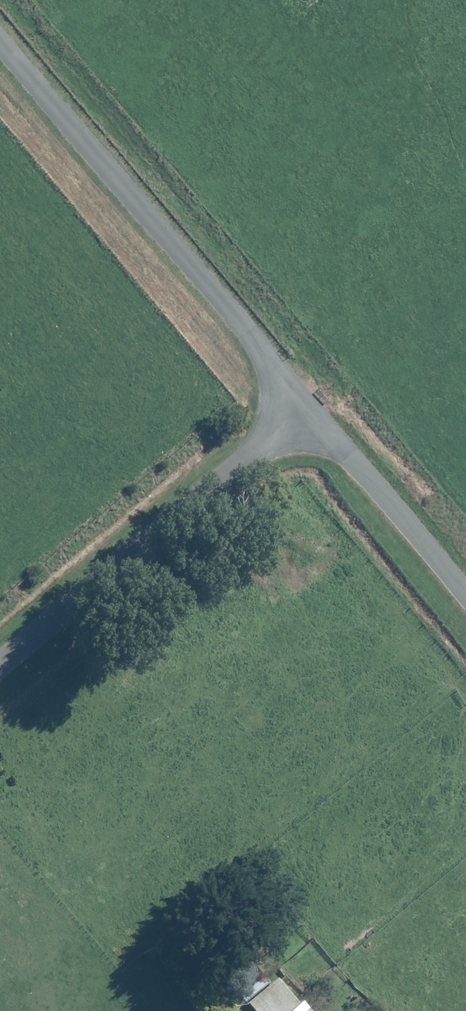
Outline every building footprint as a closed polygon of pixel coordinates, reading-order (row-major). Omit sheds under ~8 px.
[(254,963),(230,984),(244,1000),(268,980),(254,963)] [(280,973),(244,1002),(252,1010),(311,1010),(280,973)]
